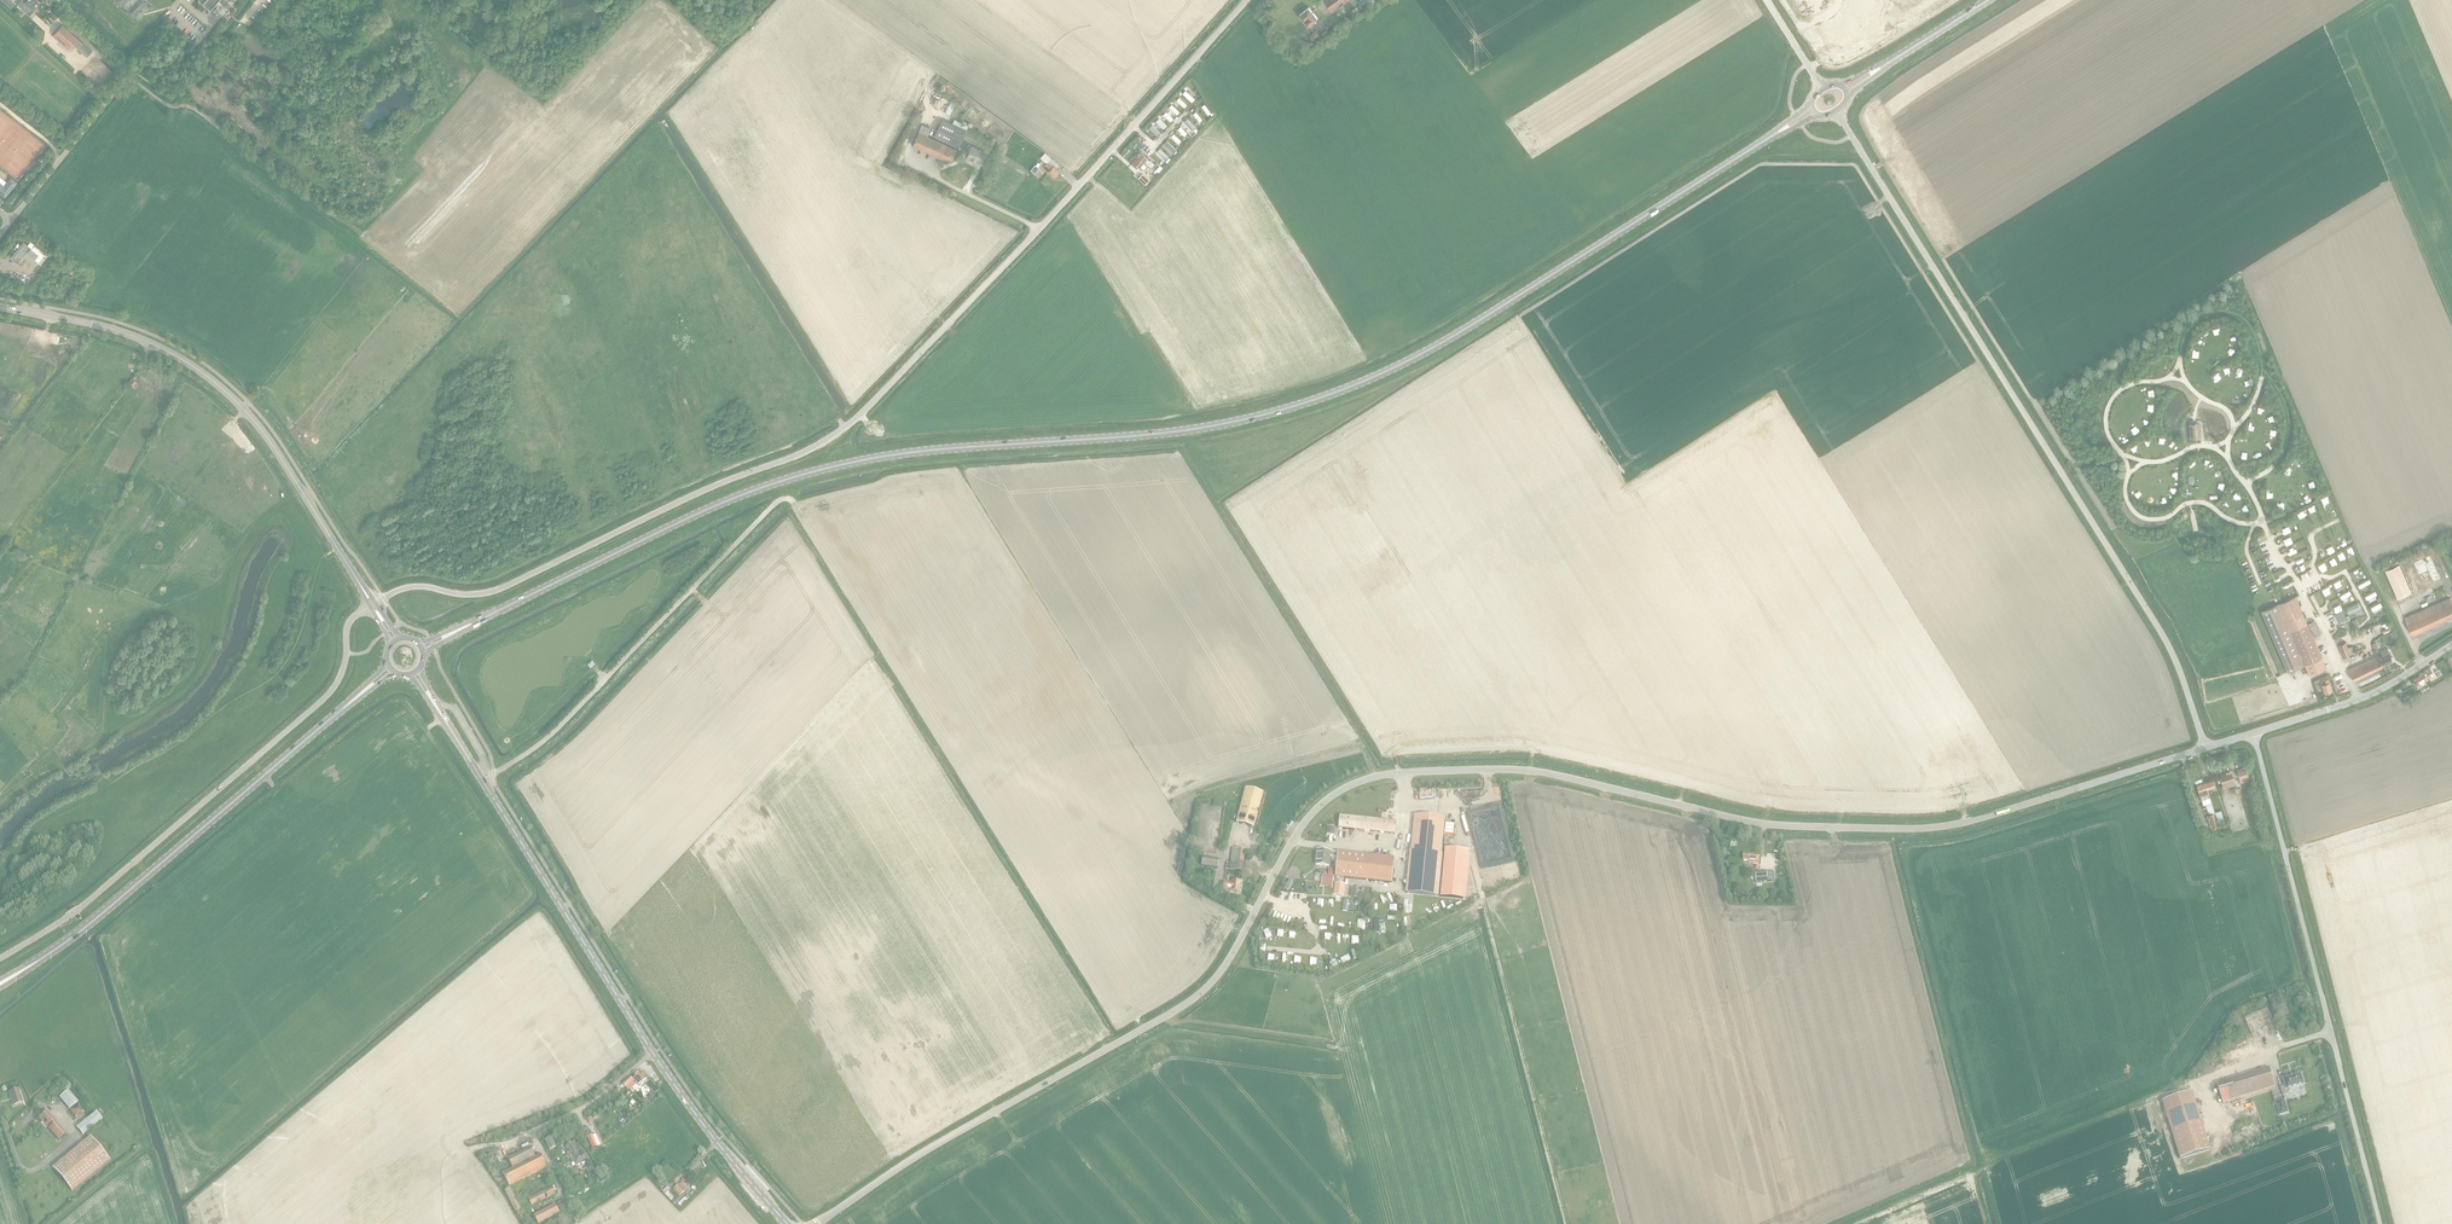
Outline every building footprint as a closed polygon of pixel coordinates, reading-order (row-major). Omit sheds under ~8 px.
[(31,8),(38,0),(26,0),(24,2),(23,1),(21,4),(26,8),(28,6),(31,8)] [(113,0),(136,21),(151,5),(146,0),(113,0)] [(197,0),(202,4),(202,3),(209,10),(218,0),(198,0),(197,0)] [(1335,10),(1349,0),(1327,0),(1335,10)] [(1299,14),(1310,28),(1313,26),(1311,23),(1317,17),(1308,6),(1299,14)] [(52,35),(67,49),(77,38),(62,24),(52,35)] [(1310,35),(1313,40),(1318,36),(1314,32),(1310,35)] [(1182,93),(1191,102),(1194,99),(1190,94),(1191,93),(1189,91),(1188,92),(1185,90),(1182,93)] [(931,105),(945,113),(951,102),(937,95),(931,105)] [(1186,105),(1178,97),(1176,100),(1184,107),(1186,105)] [(1179,112),(1172,104),(1169,107),(1177,115),(1179,112)] [(1211,113),(1204,104),(1201,106),(1208,115),(1211,113)] [(1173,119),(1165,111),(1163,114),(1170,121),(1173,119)] [(1202,119),(1196,111),(1193,114),(1196,118),(1195,119),(1196,121),(1198,120),(1199,122),(1202,119)] [(934,136),(958,147),(966,130),(942,119),(934,136)] [(1166,126),(1158,119),(1156,121),(1163,128),(1166,126)] [(1193,125),(1187,119),(1185,121),(1189,125),(1187,126),(1189,128),(1190,127),(1191,128),(1193,125)] [(912,145),(951,163),(957,149),(927,136),(931,128),(922,124),(918,132),(912,145)] [(1187,133),(1180,126),(1177,129),(1181,133),(1180,134),(1181,135),(1182,134),(1184,136),(1187,133)] [(1181,140),(1173,133),(1171,136),(1178,143),(1181,140)] [(1173,147),(1167,140),(1164,143),(1171,149),(1173,147)] [(971,145),(967,144),(965,149),(968,151),(966,156),(980,162),(985,152),(971,145)] [(1167,156),(1160,148),(1157,151),(1162,157),(1161,158),(1162,160),(1164,158),(1164,159),(1167,156)] [(1133,162),(1138,167),(1147,158),(1140,151),(1135,156),(1137,158),(1133,162)] [(1151,167),(1154,169),(1157,166),(1149,158),(1147,160),(1150,162),(1146,166),(1150,169),(1151,167)] [(1046,169),(1055,177),(1059,172),(1058,171),(1058,170),(1051,164),(1048,161),(1043,166),(1046,169)] [(1149,181),(1141,173),(1139,176),(1147,184),(1149,181)] [(5,197),(16,182),(10,178),(4,186),(0,183),(0,193),(5,197)] [(36,246),(30,242),(27,245),(23,242),(12,256),(15,258),(17,256),(21,259),(26,252),(27,252),(30,248),(38,255),(34,259),(39,263),(43,259),(41,258),(45,253),(36,246)] [(2199,424),(2188,425),(2190,438),(2200,437),(2199,424)] [(2411,563),(2422,586),(2441,578),(2431,555),(2411,563)] [(2385,570),(2397,598),(2412,591),(2400,564),(2385,570)] [(2326,667),(2295,596),(2260,611),(2287,672),(2304,664),(2309,674),(2326,667)] [(2413,634),(2451,617),(2451,601),(2450,597),(2405,616),(2413,634)] [(2345,615),(2345,616),(2342,610),(2333,614),(2337,622),(2341,621),(2342,624),(2348,621),(2345,615)] [(2309,622),(2316,635),(2322,632),(2315,619),(2309,622)] [(2353,644),(2349,646),(2346,640),(2338,643),(2346,662),(2352,659),(2350,653),(2355,651),(2353,644)] [(2354,679),(2394,661),(2388,647),(2380,651),(2382,655),(2379,656),(2379,655),(2349,668),(2354,679)] [(2422,674),(2426,679),(2431,676),(2433,679),(2436,677),(2434,675),(2431,669),(2422,674)] [(2423,681),(2426,679),(2422,674),(2415,678),(2418,683),(2415,685),(2417,689),(2425,683),(2423,681)] [(2323,693),(2332,691),(2328,679),(2316,683),(2318,689),(2322,688),(2323,693)] [(2237,771),(2240,783),(2249,780),(2246,768),(2237,771)] [(2219,777),(2222,785),(2235,781),(2232,773),(2219,777)] [(2205,782),(2207,789),(2211,787),(2212,790),(2216,789),(2213,780),(2205,782)] [(2205,782),(2197,785),(2200,795),(2208,793),(2207,789),(2205,782)] [(1236,822),(1254,827),(1263,792),(1245,787),(1236,822)] [(1444,817),(1414,815),(1405,893),(1437,895),(1444,817)] [(1340,828),(1395,834),(1396,822),(1341,816),(1340,828)] [(1327,834),(1334,835),(1335,826),(1327,825),(1327,834)] [(1226,869),(1242,871),(1245,850),(1232,848),(1230,863),(1227,863),(1226,869)] [(1468,850),(1445,848),(1440,897),(1463,899),(1468,850)] [(1317,858),(1330,859),(1330,856),(1337,857),(1337,853),(1331,852),(1317,850),(1317,858)] [(1339,852),(1336,877),(1336,882),(1340,883),(1340,877),(1392,883),(1395,858),(1339,852)] [(1747,862),(1759,863),(1759,854),(1742,853),(1742,860),(1747,860),(1747,862)] [(1215,867),(1218,868),(1219,859),(1203,857),(1202,866),(1206,866),(1206,869),(1215,870),(1215,867)] [(1329,866),(1330,859),(1317,858),(1316,865),(1329,866)] [(1755,873),(1756,882),(1774,880),(1773,871),(1755,873)] [(1326,883),(1334,884),(1334,877),(1327,876),(1326,883)] [(1283,887),(1289,890),(1293,880),(1288,878),(1283,887)] [(1230,890),(1239,892),(1241,881),(1232,880),(1231,883),(1224,882),(1223,889),(1230,890)] [(1340,883),(1336,882),(1334,894),(1343,895),(1345,884),(1340,883)] [(2245,1018),(2252,1035),(2275,1026),(2268,1009),(2245,1018)] [(2217,1084),(2223,1103),(2274,1087),(2268,1068),(2217,1084)] [(634,1076),(641,1083),(648,1076),(642,1069),(634,1076)] [(2282,1096),(2287,1094),(2286,1089),(2302,1084),(2299,1074),(2283,1079),(2285,1086),(2279,1087),(2282,1096)] [(624,1084),(628,1088),(635,1081),(630,1077),(624,1084)] [(9,1091),(14,1105),(23,1102),(18,1088),(9,1091)] [(59,1097),(69,1109),(78,1102),(68,1090),(59,1097)] [(2162,1100),(2180,1158),(2210,1149),(2192,1091),(2162,1100)] [(2276,1101),(2280,1114),(2288,1111),(2284,1099),(2276,1101)] [(59,1141),(67,1135),(44,1109),(39,1114),(41,1116),(39,1118),(42,1121),(38,1125),(43,1130),(47,1127),(59,1141)] [(77,1127),(83,1135),(102,1119),(96,1112),(77,1127)] [(587,1138),(592,1148),(596,1146),(592,1136),(587,1138)] [(53,1168),(72,1191),(110,1161),(91,1137),(53,1168)] [(546,1140),(550,1149),(557,1146),(553,1137),(546,1140)] [(577,1149),(576,1150),(574,1146),(576,1145),(573,1141),(566,1144),(575,1164),(586,1159),(582,1152),(579,1153),(577,1149)] [(541,1154),(535,1157),(531,1147),(508,1158),(513,1168),(503,1173),(509,1185),(547,1167),(541,1154)] [(673,1190),(680,1197),(688,1188),(681,1181),(673,1190)] [(528,1199),(532,1206),(556,1194),(552,1187),(528,1199)] [(504,1190),(515,1212),(520,1209),(510,1188),(504,1190)] [(537,1223),(539,1223),(559,1213),(555,1204),(533,1216),(537,1223)]
